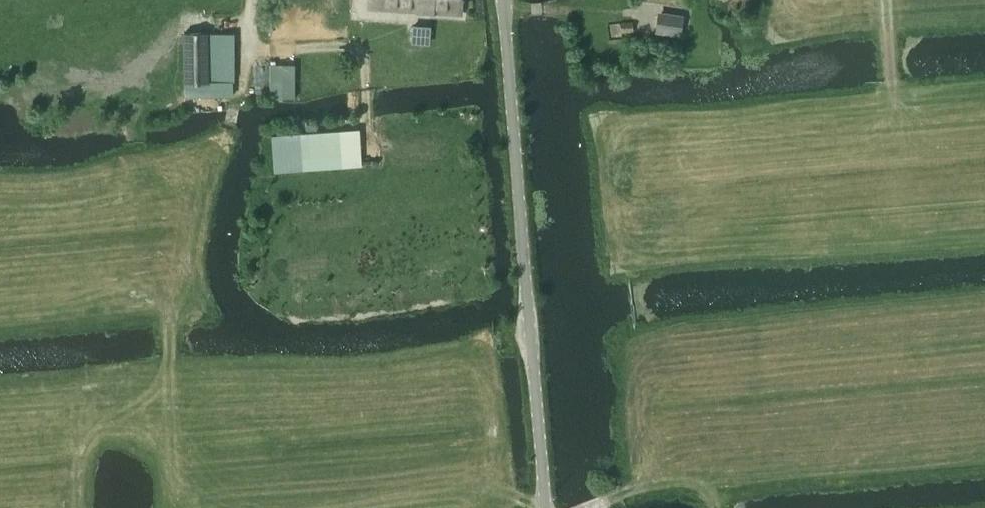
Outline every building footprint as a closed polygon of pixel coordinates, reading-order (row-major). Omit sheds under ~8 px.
[(462,0),(369,0),(369,7),(461,12),(462,0)] [(683,19),(658,15),(655,29),(680,34),(683,19)] [(632,21),(619,23),(621,34),(633,33),(632,21)] [(412,25),(410,44),(429,45),(431,26),(412,25)] [(183,34),(184,83),(234,83),(234,34),(183,34)] [(275,172),(341,167),(361,165),(359,130),(338,131),(272,136),(275,172)]
